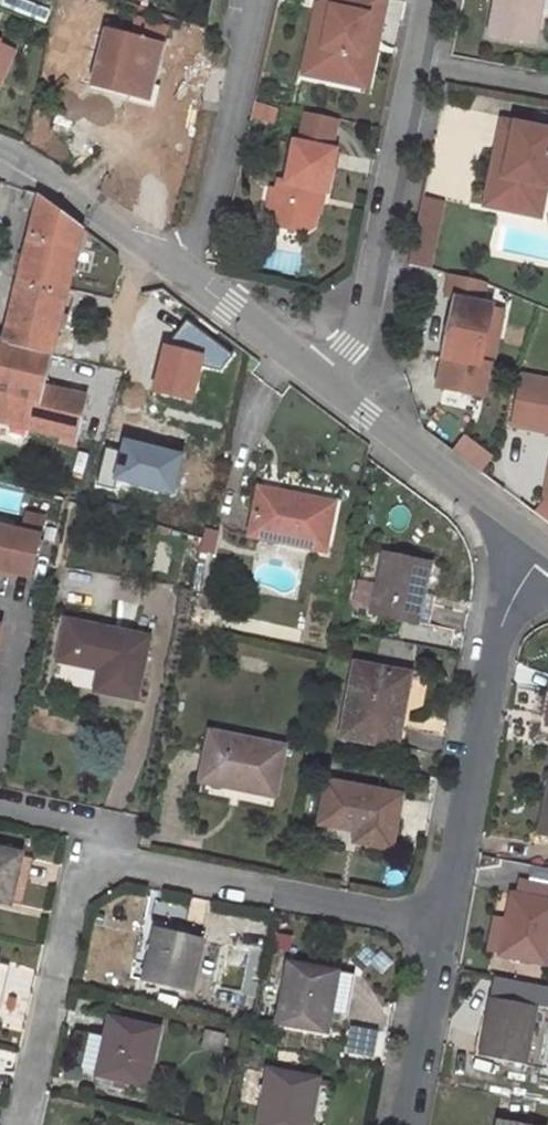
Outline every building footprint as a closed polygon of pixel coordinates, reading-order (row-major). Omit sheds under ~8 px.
[(321,8),(332,10),(324,47),(316,45),(308,78),(358,89),(363,67),(368,62),(378,19),(373,18),(377,0),(323,0),(321,8)] [(373,18),(378,19),(368,62),(363,67),(358,89),(367,91),(386,0),(377,0),(373,18)] [(492,34),(535,42),(543,0),(498,0),(492,34)] [(321,8),(317,7),(302,77),(308,78),(316,45),(324,47),(332,10),(321,8)] [(165,45),(107,31),(93,86),(134,97),(142,66),(159,70),(165,45)] [(142,66),(134,97),(151,102),(159,70),(142,66)] [(503,121),(487,204),(500,207),(516,123),(503,121)] [(500,207),(540,215),(546,185),(547,186),(547,130),(516,123),(500,207)] [(280,185),(276,203),(284,204),(279,229),(306,236),(317,229),(320,212),(313,202),(315,192),(327,194),(328,195),(337,154),(295,145),(287,186),(280,185)] [(41,198),(29,189),(23,200),(38,210),(41,198)] [(313,202),(320,212),(323,213),(327,194),(315,192),(313,202)] [(423,196),(416,232),(438,237),(446,200),(423,196)] [(32,236),(79,248),(83,229),(41,198),(38,210),(32,236)] [(272,202),(267,227),(279,229),(284,204),(276,203),(272,202)] [(431,269),(438,237),(416,232),(409,264),(409,265),(431,269)] [(32,236),(20,286),(67,298),(79,248),(32,236)] [(457,298),(440,387),(484,396),(490,365),(494,366),(505,305),(480,300),(484,278),(452,272),(447,296),(457,298)] [(67,298),(20,286),(6,340),(0,366),(0,421),(34,429),(45,385),(67,298)] [(521,375),(511,425),(547,432),(547,380),(521,375)] [(77,440),(88,395),(45,385),(34,429),(77,440)] [(424,431),(453,453),(465,437),(435,415),(424,431)] [(492,458),(465,437),(453,453),(480,474),(492,458)] [(259,497),(251,535),(325,550),(334,505),(289,494),(287,502),(259,497)] [(547,499),(535,515),(547,525),(547,500),(547,499)] [(43,520),(25,515),(21,533),(0,528),(0,571),(30,578),(43,520)] [(387,554),(374,613),(419,622),(431,564),(387,554)] [(68,621),(60,660),(102,669),(97,689),(137,698),(149,639),(68,621)] [(358,666),(344,735),(396,745),(409,676),(358,666)] [(212,733),(203,776),(241,783),(240,789),(275,796),(285,747),(212,733)] [(329,783),(321,823),(357,830),(355,842),(391,848),(400,797),(329,783)] [(11,897),(20,856),(0,852),(0,895),(11,897)] [(503,956),(547,964),(547,886),(525,882),(522,896),(515,894),(503,956)] [(144,926),(132,976),(148,980),(144,996),(182,1005),(186,990),(191,991),(202,940),(144,926)] [(288,965),(278,1023),(328,1032),(331,1014),(337,975),(338,974),(288,965)] [(346,1017),(354,978),(337,975),(331,1014),(346,1017)] [(484,1056),(542,1067),(547,1034),(547,1011),(494,1000),(484,1056)] [(111,1019),(98,1076),(146,1087),(159,1030),(111,1019)] [(259,1124),(310,1124),(318,1080),(269,1071),(259,1124)]
